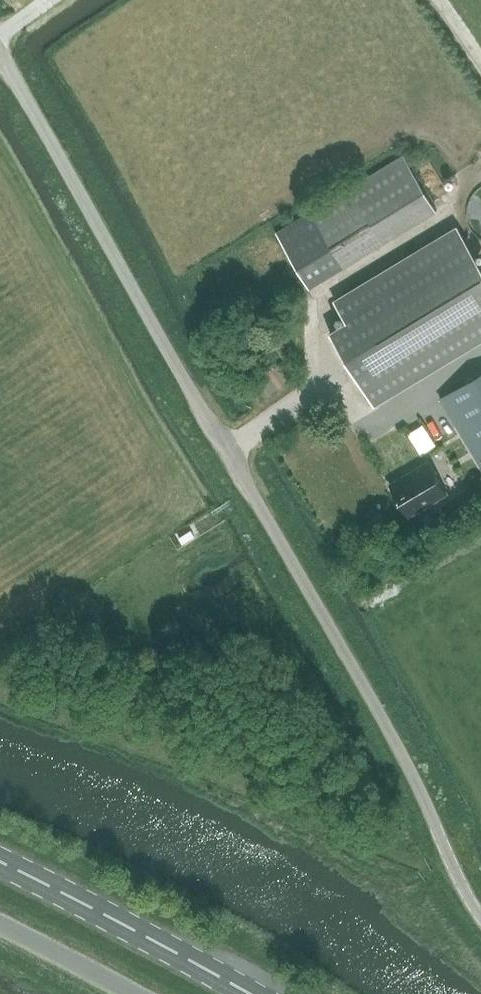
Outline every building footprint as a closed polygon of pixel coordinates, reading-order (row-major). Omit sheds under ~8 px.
[(404,155),(276,232),(310,287),(437,210),(404,155)] [(480,190),(475,195),(471,200),(469,206),(468,212),(468,219),(469,225),(472,231),(475,236),(480,240),(480,241),(480,189),(480,190)] [(480,340),(480,265),(457,226),(335,299),(348,320),(330,330),(375,404),(480,340)] [(440,398),(480,465),(480,373),(440,398)] [(423,508),(437,500),(436,498),(447,491),(430,462),(390,485),(407,514),(422,506),(423,508)]
